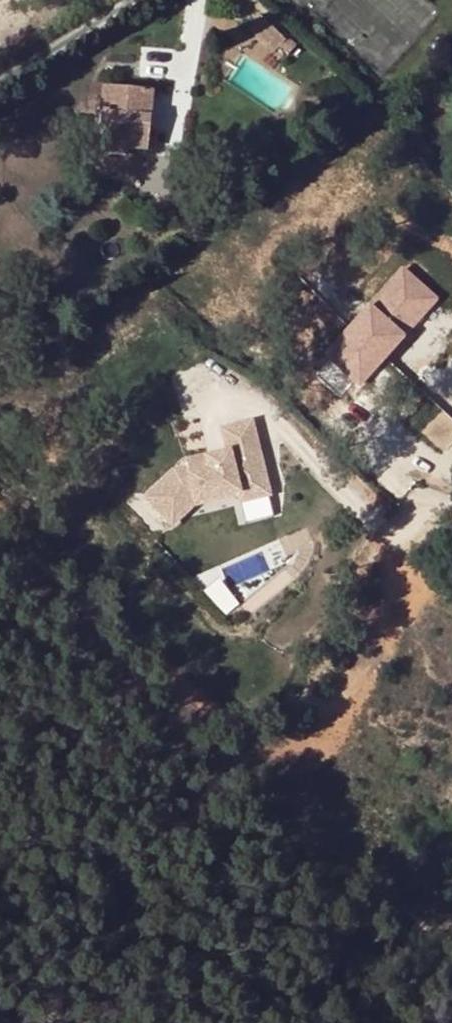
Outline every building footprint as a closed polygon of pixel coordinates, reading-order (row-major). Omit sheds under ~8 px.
[(260,16),(247,29),(273,53),(285,40),(260,16)] [(139,130),(142,90),(103,87),(99,129),(104,130),(101,156),(125,157),(126,151),(145,152),(147,131),(139,130)] [(151,92),(142,90),(139,130),(147,131),(151,92)] [(402,270),(325,356),(358,385),(435,300),(402,270)] [(439,408),(413,430),(433,454),(451,439),(451,424),(439,408)] [(268,494),(250,424),(222,431),(228,453),(186,464),(187,470),(172,474),(147,498),(172,523),(191,505),(196,504),(195,502),(237,491),(240,501),(268,494)]
